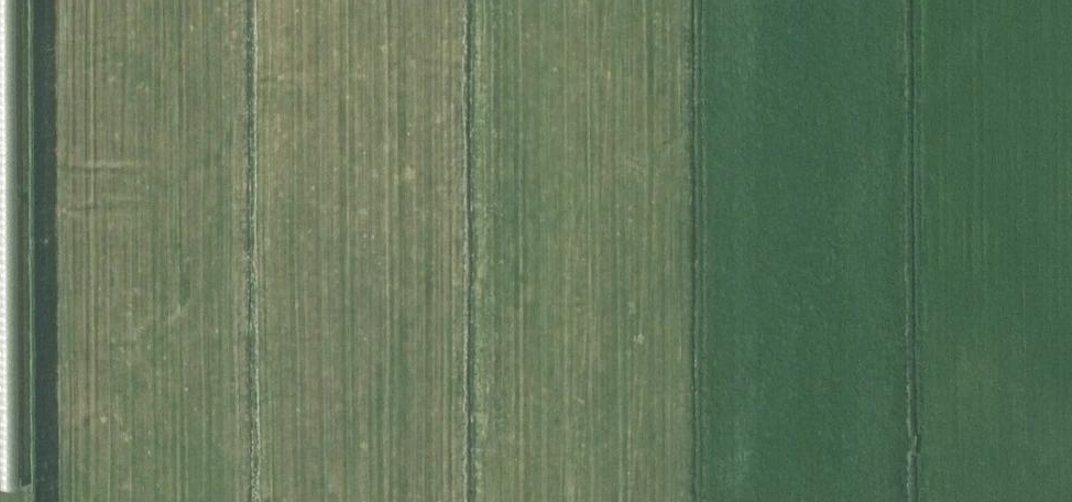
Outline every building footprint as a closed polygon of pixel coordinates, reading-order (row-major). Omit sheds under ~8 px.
[(13,485),(13,426),(4,432),(0,422),(0,485),(13,485)]
